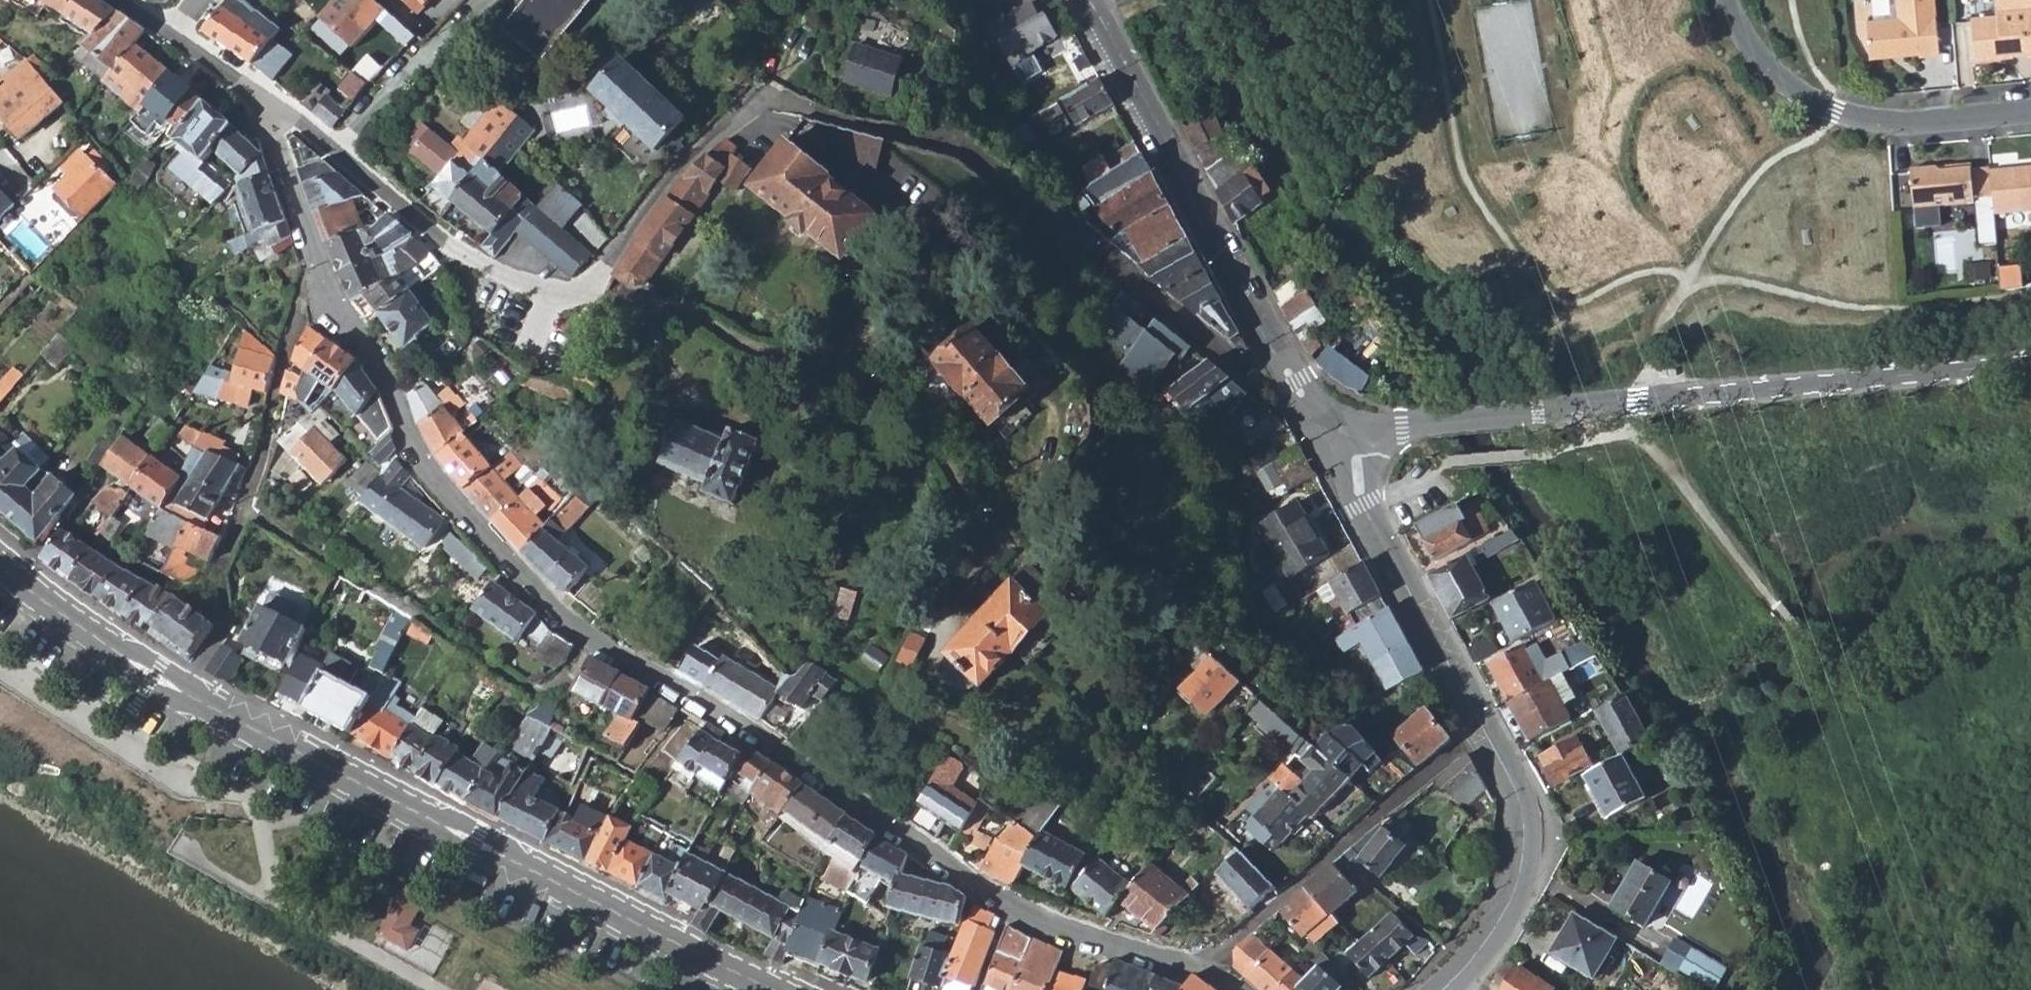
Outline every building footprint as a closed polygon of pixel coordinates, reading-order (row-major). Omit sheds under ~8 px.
[(58,17),(61,12),(43,0),(42,0),(39,5),(58,17)] [(96,35),(119,13),(110,7),(99,0),(43,0),(61,12),(96,35)] [(204,33),(228,49),(257,10),(245,0),(232,0),(204,33)] [(257,10),(262,3),(259,0),(245,0),(257,10)] [(405,45),(413,36),(373,0),(336,0),(320,18),(325,23),(319,30),(331,40),(338,33),(352,45),(375,18),(405,45)] [(413,13),(425,0),(400,0),(413,13)] [(506,31),(541,60),(591,0),(532,0),(506,31)] [(705,0),(685,0),(697,10),(705,0)] [(1935,0),(1897,0),(1898,17),(1867,20),(1871,57),(1888,56),(1893,49),(1903,48),(1904,54),(1920,53),(1920,55),(1940,53),(1935,0)] [(1997,11),(1998,16),(1972,18),(1975,61),(2008,58),(2008,57),(2028,55),(2028,58),(2030,58),(2030,0),(1996,0),(1997,11)] [(262,3),(257,10),(278,27),(282,20),(262,3)] [(1027,54),(1056,38),(1049,24),(1042,27),(1038,20),(1029,4),(1004,18),(1002,15),(981,26),(992,46),(999,43),(1011,68),(1029,58),(1027,54)] [(278,27),(257,10),(228,49),(264,73),(277,56),(273,39),(281,30),(278,27)] [(73,58),(104,80),(105,79),(113,70),(135,43),(145,31),(119,13),(96,35),(73,58)] [(1038,20),(1042,27),(1049,24),(1045,16),(1038,20)] [(12,48),(0,39),(0,54),(5,57),(12,48)] [(135,43),(113,70),(132,87),(124,96),(142,111),(170,73),(135,43)] [(886,99),(898,68),(879,60),(880,56),(856,47),(842,82),(886,99)] [(28,60),(12,48),(5,57),(20,68),(28,60)] [(367,54),(351,72),(353,73),(367,84),(372,80),(383,68),(367,54)] [(65,99),(49,82),(28,60),(20,68),(0,85),(0,116),(21,139),(65,99)] [(660,145),(672,131),(683,119),(623,61),(594,94),(654,150),(660,145)] [(105,79),(104,80),(124,96),(132,87),(113,70),(105,79)] [(158,111),(172,122),(205,82),(195,73),(185,85),(170,73),(142,111),(135,120),(157,140),(164,132),(148,117),(150,113),(158,111)] [(342,94),(338,100),(347,107),(367,84),(353,73),(337,90),(342,94)] [(1074,125),(1113,105),(1099,80),(1060,100),(1074,125)] [(176,126),(181,130),(205,101),(199,96),(209,86),(205,82),(172,122),(176,126)] [(319,82),(300,102),(314,113),(326,97),(330,92),(319,82)] [(314,113),(331,128),(347,107),(338,100),(334,104),(326,97),(314,113)] [(499,99),(490,109),(462,145),(456,153),(450,149),(416,123),(405,138),(413,145),(407,153),(438,177),(431,186),(453,203),(478,169),(486,160),(495,145),(518,113),(514,111),(499,99)] [(196,188),(214,205),(231,187),(205,160),(212,151),(232,124),(205,101),(181,130),(175,138),(189,150),(175,170),(196,188)] [(1067,123),(1055,103),(1037,113),(1048,133),(1067,123)] [(521,104),(514,111),(518,113),(495,145),(509,158),(533,125),(519,115),(524,108),(524,106),(521,104)] [(243,113),(232,124),(212,151),(239,178),(263,153),(260,142),(255,146),(240,130),(248,122),(243,113)] [(1197,122),(1182,129),(1192,149),(1207,143),(1197,122)] [(169,134),(175,138),(181,130),(176,126),(169,134)] [(872,174),(884,139),(839,127),(835,145),(872,174)] [(690,143),(672,131),(660,145),(674,159),(690,143)] [(456,140),(450,149),(456,153),(462,145),(456,140)] [(735,149),(724,140),(720,143),(700,161),(678,181),(644,228),(622,260),(612,275),(621,279),(627,283),(628,286),(640,284),(641,283),(659,262),(692,217),(690,215),(717,179),(733,192),(749,169),(731,154),(735,149)] [(828,177),(783,143),(749,189),(791,222),(789,224),(805,237),(807,234),(842,261),(876,216),(827,179),(828,177)] [(1061,180),(1072,198),(1084,191),(1139,155),(1133,143),(1104,160),(1101,156),(1061,180)] [(1218,147),(1196,157),(1204,171),(1230,155),(1226,148),(1219,151),(1218,147)] [(308,149),(297,170),(314,215),(353,200),(365,197),(308,149)] [(1230,155),(1204,171),(1216,194),(1252,170),(1239,149),(1230,155)] [(60,201),(78,224),(94,208),(122,179),(81,150),(63,168),(71,175),(60,192),(62,193),(62,196),(61,198),(60,201)] [(239,178),(259,241),(265,238),(286,223),(275,188),(263,153),(239,178)] [(1139,155),(1084,191),(1096,208),(1150,175),(1139,155)] [(493,234),(482,247),(489,252),(495,256),(514,227),(530,202),(486,160),(478,169),(453,203),(493,234)] [(1967,167),(1913,172),(1916,209),(1972,205),(1971,199),(1991,197),(1989,172),(1988,169),(1967,171),(1967,167)] [(2030,212),(2030,167),(1989,172),(1991,197),(1992,216),(2030,212)] [(1268,192),(1252,170),(1216,194),(1233,224),(1261,205),(1258,200),(1268,192)] [(1150,175),(1096,208),(1116,236),(1125,231),(1167,207),(1150,175)] [(581,205),(558,186),(538,209),(546,217),(557,226),(561,228),(581,205)] [(12,206),(0,191),(0,218),(12,206)] [(364,229),(353,200),(314,215),(326,244),(364,229)] [(536,207),(530,202),(514,227),(527,239),(546,217),(538,209),(536,207)] [(1125,231),(1144,263),(1184,239),(1167,207),(1125,231)] [(379,235),(387,249),(413,235),(389,216),(375,228),(379,235)] [(557,226),(546,217),(527,239),(538,248),(557,226)] [(279,253),(293,243),(286,223),(265,238),(272,248),(274,247),(279,253)] [(368,245),(379,235),(375,228),(374,225),(364,229),(326,244),(339,273),(372,256),(368,245)] [(561,228),(557,226),(538,248),(549,258),(568,235),(561,228)] [(579,244),(568,235),(549,258),(560,267),(579,244)] [(229,245),(235,258),(250,248),(245,237),(229,245)] [(398,269),(399,274),(413,266),(428,250),(416,239),(397,256),(400,261),(396,264),(398,269)] [(1184,239),(1144,263),(1135,266),(1167,292),(1203,272),(1184,239)] [(591,254),(579,244),(560,267),(571,276),(591,254)] [(394,277),(377,256),(372,257),(372,256),(339,273),(352,302),(364,295),(394,277)] [(1203,272),(1167,292),(1194,314),(1219,301),(1203,272)] [(403,279),(399,274),(394,277),(364,295),(375,312),(379,318),(413,293),(403,279)] [(1295,275),(1272,292),(1280,308),(1306,288),(1295,275)] [(413,293),(437,328),(448,320),(422,285),(413,293)] [(1306,291),(1281,310),(1289,324),(1315,304),(1306,291)] [(437,328),(413,293),(379,318),(407,355),(437,328)] [(1124,293),(1111,308),(1114,311),(1105,322),(1116,331),(1109,339),(1128,355),(1118,367),(1141,386),(1151,374),(1155,377),(1173,355),(1178,359),(1189,346),(1157,321),(1147,333),(1129,318),(1139,306),(1124,293)] [(1194,314),(1243,353),(1247,352),(1219,301),(1194,314)] [(301,346),(294,362),(308,372),(329,343),(309,328),(301,346)] [(934,363),(966,398),(984,383),(980,379),(983,375),(979,371),(997,355),(973,328),(934,363)] [(250,391),(268,394),(272,377),(276,357),(244,331),(236,358),(234,358),(215,397),(247,406),(250,391)] [(1310,333),(1299,341),(1303,349),(1309,357),(1321,348),(1310,333)] [(57,368),(73,349),(59,334),(44,353),(57,368)] [(304,378),(289,371),(281,393),(287,396),(304,403),(309,396),(314,399),(325,385),(334,393),(335,392),(357,362),(354,360),(329,343),(308,372),(304,378)] [(1010,370),(997,355),(979,371),(983,375),(980,379),(984,383),(966,398),(990,425),(991,424),(1029,391),(1010,370)] [(1047,385),(1024,358),(1010,370),(1029,391),(991,424),(1004,439),(1031,416),(1023,406),(1047,385)] [(1329,360),(1320,370),(1325,374),(1343,386),(1352,391),(1362,395),(1369,382),(1357,376),(1347,371),(1336,366),(1329,360)] [(1255,422),(1265,410),(1246,394),(1208,361),(1167,387),(1185,412),(1215,392),(1226,404),(1231,401),(1255,422)] [(334,393),(358,416),(376,391),(357,362),(335,392),(334,393)] [(966,398),(934,363),(919,376),(951,411),(966,398)] [(188,380),(197,386),(205,373),(195,368),(188,380)] [(24,377),(14,369),(2,382),(0,380),(0,406),(24,377)] [(184,387),(192,393),(197,386),(188,380),(184,387)] [(1375,384),(1369,382),(1362,395),(1367,396),(1375,399),(1385,399),(1387,387),(1383,386),(1375,384)] [(426,383),(411,398),(415,411),(417,418),(420,427),(457,394),(449,384),(436,396),(426,383)] [(181,386),(171,402),(181,409),(192,393),(184,387),(181,386)] [(1419,386),(1420,397),(1424,398),(1435,396),(1433,386),(1419,386)] [(371,433),(359,446),(373,460),(377,452),(391,432),(394,428),(376,391),(358,416),(365,425),(371,433)] [(463,400),(457,394),(420,427),(436,454),(462,431),(464,429),(450,412),(463,400)] [(497,418),(511,405),(503,396),(484,412),(489,417),(493,414),(497,418)] [(327,420),(330,417),(318,405),(315,406),(296,423),(276,441),(278,444),(325,485),(348,460),(332,444),(340,435),(327,420)] [(725,441),(676,421),(659,463),(706,484),(704,492),(733,505),(758,443),(729,432),(725,441)] [(6,515),(31,485),(45,468),(44,466),(17,443),(0,429),(0,510),(6,515)] [(223,442),(200,431),(192,445),(216,456),(221,448),(223,442)] [(493,466),(462,431),(436,454),(443,463),(455,478),(466,491),(493,466)] [(17,443),(44,466),(51,453),(27,432),(17,443)] [(407,480),(412,475),(401,462),(391,432),(377,452),(373,460),(386,471),(384,473),(369,492),(360,502),(424,548),(444,520),(420,501),(423,495),(407,480)] [(106,468),(133,488),(152,458),(123,440),(106,468)] [(1267,441),(1245,454),(1252,466),(1274,453),(1267,441)] [(192,445),(185,462),(178,475),(224,495),(240,468),(232,463),(216,456),(192,445)] [(1298,446),(1269,462),(1278,479),(1307,462),(1298,446)] [(216,456),(232,463),(236,455),(221,448),(216,456)] [(513,473),(524,483),(534,473),(510,448),(500,458),(513,473)] [(89,463),(98,469),(105,458),(96,453),(89,463)] [(136,527),(145,532),(162,509),(178,475),(152,458),(133,488),(152,503),(136,527)] [(493,466),(505,481),(513,473),(500,458),(493,466)] [(352,477),(369,492),(384,473),(368,459),(352,477)] [(1287,494),(1316,478),(1307,462),(1278,479),(1287,494)] [(505,481),(493,466),(466,491),(479,505),(493,522),(518,495),(505,481)] [(559,499),(543,482),(534,473),(524,483),(527,486),(518,495),(493,522),(521,552),(544,526),(531,510),(539,501),(549,509),(559,499)] [(203,530),(224,495),(178,475),(162,509),(188,522),(203,530)] [(41,494),(31,485),(6,515),(40,544),(61,519),(58,517),(77,495),(56,476),(41,494)] [(112,517),(128,493),(121,486),(108,486),(93,501),(104,511),(112,517)] [(1462,512),(1457,503),(1413,528),(1434,562),(1487,530),(1472,506),(1462,512)] [(1329,556),(1299,505),(1260,528),(1290,578),(1329,556)] [(145,532),(175,548),(188,522),(162,509),(145,532)] [(564,515),(559,510),(544,526),(521,552),(529,561),(559,588),(568,596),(587,571),(557,542),(565,531),(557,523),(564,515)] [(101,517),(107,523),(112,517),(104,511),(101,517)] [(118,525),(112,517),(107,523),(99,535),(107,542),(118,525)] [(187,550),(209,562),(211,557),(220,538),(203,530),(188,522),(175,548),(163,574),(182,583),(185,584),(190,583),(200,573),(186,565),(189,560),(184,557),(187,550)] [(71,578),(91,550),(63,530),(42,559),(71,578)] [(1475,555),(1478,560),(1516,538),(1510,530),(1467,554),(1468,558),(1475,555)] [(460,557),(468,549),(448,534),(442,541),(450,548),(449,549),(460,557)] [(97,597),(118,567),(113,564),(91,550),(71,578),(97,597)] [(1468,558),(1467,554),(1426,578),(1451,622),(1492,599),(1468,558)] [(1336,598),(1346,617),(1380,596),(1363,565),(1328,584),(1336,598)] [(124,614),(147,582),(118,567),(97,597),(124,614)] [(1023,571),(978,619),(1014,652),(1048,614),(1034,601),(1043,590),(1023,571)] [(1277,581),(1266,586),(1275,608),(1286,604),(1277,581)] [(149,623),(154,626),(175,597),(172,595),(147,582),(124,614),(144,629),(149,623)] [(535,613),(492,582),(472,611),(516,641),(535,613)] [(1493,605),(1514,641),(1553,619),(1533,583),(1493,605)] [(1314,592),(1322,606),(1336,598),(1328,584),(1314,592)] [(853,617),(859,589),(843,586),(837,614),(853,617)] [(1380,596),(1346,617),(1339,621),(1343,628),(1338,630),(1343,637),(1387,610),(1380,596)] [(154,626),(192,655),(213,624),(198,613),(175,597),(154,626)] [(241,636),(289,664),(307,630),(260,604),(241,636)] [(1388,692),(1424,674),(1387,610),(1343,637),(1340,639),(1346,650),(1360,642),(1388,692)] [(982,686),(1014,652),(978,619),(945,654),(947,655),(979,684),(982,686)] [(149,633),(188,661),(192,655),(154,626),(149,633)] [(281,697),(353,733),(353,731),(370,701),(374,694),(383,675),(386,668),(404,635),(389,628),(377,650),(380,652),(371,670),(369,668),(359,667),(353,677),(363,681),(358,690),(337,679),(346,661),(332,653),(324,666),(303,656),(281,697)] [(539,647),(562,664),(564,663),(572,645),(550,630),(539,647)] [(767,676),(774,665),(745,634),(732,654),(767,676)] [(912,635),(896,662),(908,669),(924,642),(912,635)] [(1489,636),(1466,649),(1475,664),(1498,651),(1489,636)] [(1489,662),(1510,702),(1548,680),(1560,673),(1575,665),(1594,654),(1585,639),(1560,654),(1564,662),(1540,675),(1522,643),(1489,662)] [(240,656),(221,646),(206,669),(227,681),(240,656)] [(691,647),(677,671),(693,681),(708,657),(691,647)] [(888,661),(870,647),(864,654),(866,656),(881,667),(883,669),(888,661)] [(1575,665),(1580,676),(1601,663),(1594,654),(1575,665)] [(979,684),(947,655),(947,656),(945,659),(943,665),(943,669),(943,672),(944,675),(945,677),(947,681),(951,685),(955,688),(957,689),(962,690),(966,690),(969,690),(971,689),(974,688),(977,686),(979,684)] [(860,663),(875,674),(881,667),(866,656),(860,663)] [(1207,712),(1237,681),(1208,657),(1179,687),(1207,712)] [(573,691),(596,704),(602,707),(620,673),(591,658),(573,691)] [(725,658),(706,688),(736,706),(759,720),(771,702),(775,695),(777,690),(725,658)] [(818,687),(830,693),(840,682),(815,668),(810,666),(806,665),(796,677),(792,680),(787,678),(783,675),(777,690),(775,695),(802,710),(818,687)] [(607,738),(626,749),(639,727),(633,723),(651,691),(620,673),(602,707),(619,716),(607,738)] [(1548,680),(1563,708),(1576,700),(1560,673),(1548,680)] [(370,701),(353,731),(395,756),(412,727),(416,720),(405,714),(401,722),(386,713),(390,705),(394,698),(401,685),(383,675),(374,694),(370,701)] [(1563,708),(1548,680),(1510,702),(1530,740),(1569,718),(1563,708)] [(677,710),(653,696),(640,719),(662,733),(677,710)] [(1594,711),(1618,757),(1646,742),(1620,696),(1594,711)] [(399,701),(394,698),(390,705),(386,713),(401,722),(405,714),(395,708),(399,701)] [(1284,750),(1298,735),(1257,700),(1244,714),(1284,750)] [(541,706),(532,717),(545,726),(548,727),(557,712),(558,710),(544,702),(541,706)] [(788,713),(771,702),(759,720),(776,733),(788,713)] [(431,717),(421,711),(416,720),(412,727),(395,756),(417,770),(434,740),(423,733),(431,717)] [(1394,738),(1418,767),(1448,741),(1426,713),(1394,738)] [(466,725),(450,714),(441,731),(450,736),(453,732),(459,736),(466,725)] [(508,747),(528,759),(545,726),(532,717),(508,747)] [(676,765),(694,777),(695,777),(700,768),(718,743),(724,733),(708,724),(676,765)] [(525,764),(539,773),(560,734),(548,727),(545,726),(528,759),(525,764)] [(558,799),(562,801),(588,750),(560,734),(539,773),(557,783),(553,791),(560,795),(558,799)] [(441,738),(434,740),(417,770),(439,784),(457,753),(458,749),(441,738)] [(1590,766),(1592,771),(1607,763),(1601,751),(1586,759),(1574,739),(1540,758),(1555,785),(1590,766)] [(1268,780),(1271,782),(1279,788),(1312,817),(1316,820),(1353,783),(1303,740),(1292,753),(1312,770),(1307,777),(1298,769),(1292,775),(1280,765),(1268,780)] [(742,757),(718,743),(700,768),(727,785),(730,780),(742,757)] [(471,761),(457,753),(439,784),(466,801),(483,771),(498,756),(499,757),(501,755),(485,744),(471,761)] [(749,781),(759,787),(773,764),(762,757),(747,746),(742,757),(730,780),(744,790),(749,781)] [(1451,797),(1479,774),(1468,755),(1432,783),(1451,797)] [(522,770),(499,757),(498,756),(483,771),(466,801),(470,804),(498,818),(522,770)] [(1592,771),(1581,777),(1605,822),(1642,801),(1618,757),(1607,763),(1592,771)] [(1389,770),(1403,780),(1414,770),(1396,760),(1389,770)] [(753,796),(782,816),(785,813),(789,809),(803,788),(786,774),(773,764),(759,787),(753,796)] [(700,768),(695,777),(722,794),(727,785),(700,768)] [(540,781),(536,778),(522,770),(498,818),(543,841),(556,812),(530,800),(540,781)] [(1451,797),(1464,807),(1487,787),(1479,774),(1451,797)] [(962,793),(934,778),(920,803),(949,818),(962,793)] [(612,800),(579,781),(573,793),(604,809),(612,800)] [(1279,788),(1271,782),(1245,809),(1253,816),(1251,817),(1285,846),(1312,817),(1279,788)] [(812,794),(803,788),(789,809),(785,813),(804,826),(799,834),(836,860),(837,861),(846,867),(856,874),(874,837),(875,835),(840,811),(812,794)] [(1058,802),(1044,792),(1020,816),(1040,828),(1058,802)] [(571,820),(562,816),(556,812),(543,841),(586,862),(605,820),(579,807),(571,820)] [(997,839),(979,872),(1007,886),(1011,887),(1021,867),(1040,828),(1020,816),(1014,822),(999,841),(997,839)] [(630,829),(607,817),(605,820),(586,862),(610,874),(630,829)] [(648,827),(634,819),(630,829),(610,874),(639,889),(652,856),(639,849),(648,827)] [(1402,829),(1388,819),(1338,862),(1362,881),(1370,871),(1378,878),(1405,847),(1398,841),(1402,829)] [(1707,820),(1685,821),(1685,834),(1713,832),(1709,825),(1707,820)] [(1084,853),(1040,828),(1021,867),(1066,887),(1084,853)] [(652,856),(681,871),(689,854),(673,846),(675,841),(662,834),(652,856)] [(884,878),(897,885),(900,874),(906,857),(905,855),(874,837),(856,874),(848,893),(867,905),(884,878)] [(762,953),(781,963),(786,951),(806,902),(782,890),(778,901),(737,880),(744,871),(759,877),(760,857),(742,847),(725,873),(701,911),(691,927),(706,934),(720,912),(770,939),(762,953)] [(1272,888),(1238,850),(1214,873),(1248,910),(1272,888)] [(708,864),(689,854),(681,871),(669,895),(687,904),(708,864)] [(681,871),(652,856),(639,889),(666,902),(669,895),(681,871)] [(1069,887),(1106,915),(1119,900),(1131,885),(1094,857),(1069,887)] [(826,881),(848,893),(856,874),(846,867),(837,861),(826,881)] [(1331,913),(1365,883),(1362,881),(1338,862),(1306,888),(1331,913)] [(1119,900),(1156,928),(1199,884),(1190,876),(1179,888),(1149,863),(1131,885),(1119,900)] [(1642,927),(1669,885),(1634,863),(1624,880),(1628,883),(1612,908),(1642,927)] [(725,873),(708,864),(687,904),(701,911),(725,873)] [(890,910),(957,926),(958,925),(960,919),(964,897),(950,888),(900,874),(897,885),(890,910)] [(1340,923),(1331,913),(1306,888),(1277,913),(1303,939),(1307,936),(1317,946),(1340,923)] [(411,903),(400,896),(379,931),(408,949),(419,931),(401,920),(411,903)] [(842,913),(807,899),(806,902),(786,951),(821,964),(838,923),(842,913)] [(946,979),(973,988),(991,937),(990,936),(989,933),(987,931),(993,918),(973,909),(961,931),(958,939),(953,956),(946,979)] [(1399,956),(1416,974),(1434,952),(1432,950),(1434,948),(1425,940),(1420,938),(1413,935),(1393,912),(1366,936),(1387,960),(1403,945),(1407,950),(1399,956)] [(1591,979),(1615,939),(1572,914),(1548,954),(1591,979)] [(852,930),(838,923),(821,964),(866,981),(878,951),(849,939),(852,930)] [(996,989),(1012,989),(1022,960),(1031,941),(1006,927),(986,985),(988,986),(996,989)] [(943,989),(946,979),(953,956),(942,953),(946,937),(932,933),(927,948),(921,947),(908,989),(925,989),(926,984),(943,989)] [(1267,947),(1252,934),(1232,951),(1233,967),(1243,975),(1267,947)] [(1367,977),(1387,960),(1366,936),(1359,942),(1353,936),(1340,948),(1350,959),(1367,977)] [(1055,973),(1063,950),(1031,941),(1022,960),(1012,989),(1049,989),(1055,973)] [(1269,950),(1267,947),(1243,975),(1261,989),(1291,989),(1282,982),(1291,970),(1269,950)] [(1712,989),(1724,970),(1690,947),(1676,967),(1712,989)] [(1312,948),(1304,955),(1308,960),(1313,965),(1317,969),(1325,961),(1312,948)] [(1350,959),(1340,948),(1331,955),(1325,961),(1317,969),(1336,984),(1347,972),(1343,967),(1350,959)] [(1183,989),(1113,959),(1112,964),(1107,989),(1182,989),(1183,989)] [(1106,989),(1107,989),(1112,964),(1098,969),(1091,987),(1106,989)] [(1336,984),(1317,969),(1313,965),(1291,989),(1338,989),(1340,987),(1336,984)] [(1516,967),(1501,989),(1554,989),(1516,967)] [(1055,973),(1049,989),(1083,989),(1085,983),(1055,973)] [(1191,975),(1183,989),(1182,989),(1212,989),(1191,975)]
